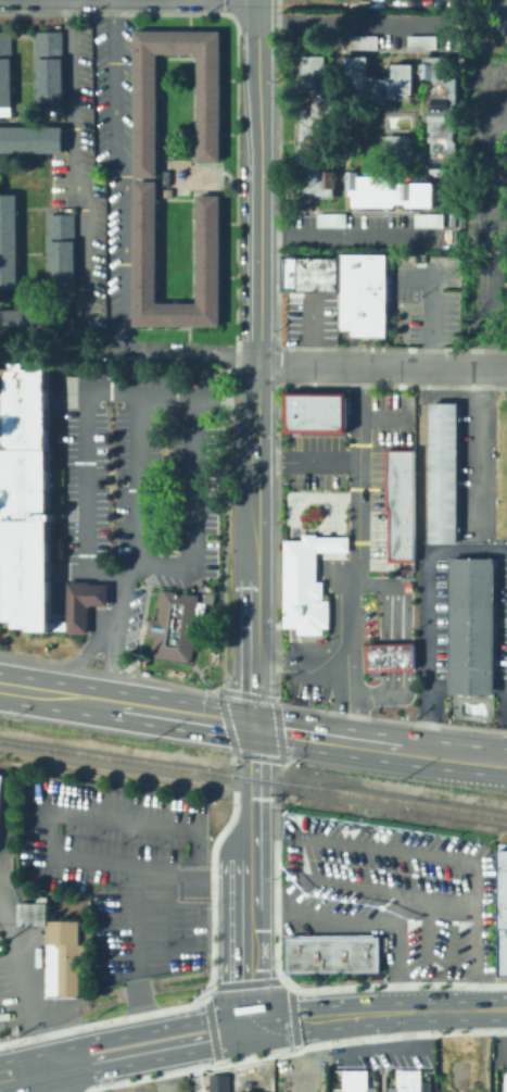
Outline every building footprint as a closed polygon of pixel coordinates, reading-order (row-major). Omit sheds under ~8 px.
[(11,55),(0,55),(0,30),(11,29),(11,55)] [(35,30),(61,30),(61,54),(35,54),(35,30)] [(195,161),(195,53),(155,53),(155,177),(132,177),(132,30),(218,30),(219,161),(195,161)] [(406,48),(406,34),(435,34),(435,48),(406,48)] [(346,48),(346,35),(376,35),(376,48),(346,48)] [(301,53),(325,53),(326,120),(319,120),(320,194),(293,194),(292,121),(301,121),(301,53)] [(341,57),(366,55),(366,75),(341,75),(341,57)] [(430,172),(431,141),(428,141),(428,110),(432,110),(432,55),(457,57),(456,103),(453,103),(453,139),(455,140),(455,172),(430,172)] [(10,115),(0,115),(0,57),(10,57),(10,108),(10,115)] [(36,58),(61,58),(62,105),(36,105),(36,58)] [(413,62),(413,98),(390,98),(390,63),(413,62)] [(61,151),(0,152),(0,126),(61,125),(61,151)] [(411,154),(386,153),(386,134),(413,135),(411,154)] [(195,194),(219,194),(218,325),(131,325),(132,180),(155,180),(155,302),(194,302),(195,194)] [(431,181),(432,205),(348,206),(348,183),(431,181)] [(16,289),(0,289),(0,193),(14,192),(16,289)] [(73,212),(74,289),(48,289),(48,213),(73,212)] [(414,225),(414,212),(442,212),(442,225),(414,225)] [(345,226),(315,226),(316,213),(345,213),(345,226)] [(342,254),(404,255),(404,266),(394,266),(394,281),(389,281),(389,338),(352,338),(352,331),(341,331),(341,293),(296,293),(296,256),(342,256),(342,254)] [(64,332),(0,332),(0,309),(64,309),(64,332)] [(67,620),(67,582),(96,582),(106,582),(106,605),(96,605),(88,605),(88,633),(67,633),(67,631),(25,631),(25,629),(13,629),(13,622),(3,622),(2,368),(10,368),(10,362),(24,362),(24,368),(47,368),(48,620),(67,620)] [(287,392),(345,393),(344,430),(286,430),(287,392)] [(424,402),(453,402),(453,543),(424,543),(424,402)] [(382,449),(409,448),(410,561),(386,561),(385,510),(382,510),(382,449)] [(282,539),(292,539),(301,539),(301,532),(316,532),(316,536),(330,536),(347,536),(347,551),(330,551),(316,551),(316,580),(322,580),(322,598),(316,598),(316,600),(329,600),(329,626),(322,626),(322,633),(297,633),(297,627),(290,627),(282,627),(282,539)] [(447,557),(493,557),(495,694),(449,694),(447,557)] [(199,595),(160,590),(157,605),(160,605),(157,618),(150,617),(147,636),(154,637),(152,657),(190,663),(199,595)] [(413,641),(414,670),(405,670),(394,671),(383,671),(367,673),(366,643),(383,642),(394,642),(405,642),(413,641)] [(497,976),(506,976),(506,850),(497,850),(497,976)] [(43,902),(43,925),(16,925),(16,922),(16,902),(43,902)] [(42,995),(75,996),(75,990),(76,956),(83,955),(83,944),(76,943),(76,921),(43,919),(42,995)] [(381,937),(381,974),(289,974),(288,938),(381,937)] [(373,1087),(373,1091),(332,1091),(332,1088),(341,1088),(341,1069),(366,1068),(366,1087),(373,1087)] [(419,1068),(419,1091),(385,1091),(385,1087),(394,1087),(394,1068),(419,1068)] [(207,1091),(226,1091),(226,1081),(228,1081),(228,1075),(227,1075),(227,1074),(207,1072),(207,1091)]
